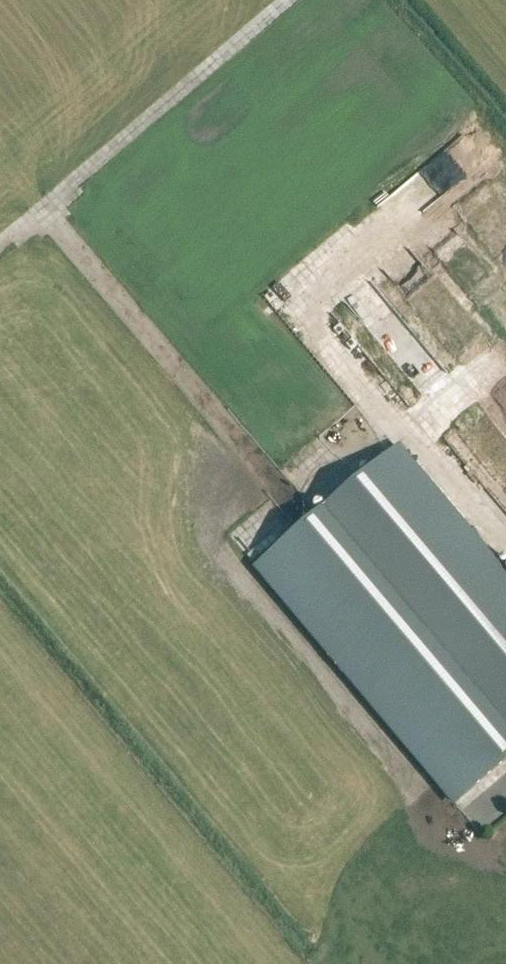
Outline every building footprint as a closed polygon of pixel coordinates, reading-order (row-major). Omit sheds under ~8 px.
[(434,157),(456,179),(480,157),(459,134),(434,157)] [(396,449),(256,567),(455,803),(505,760),(505,579),(396,449)]
